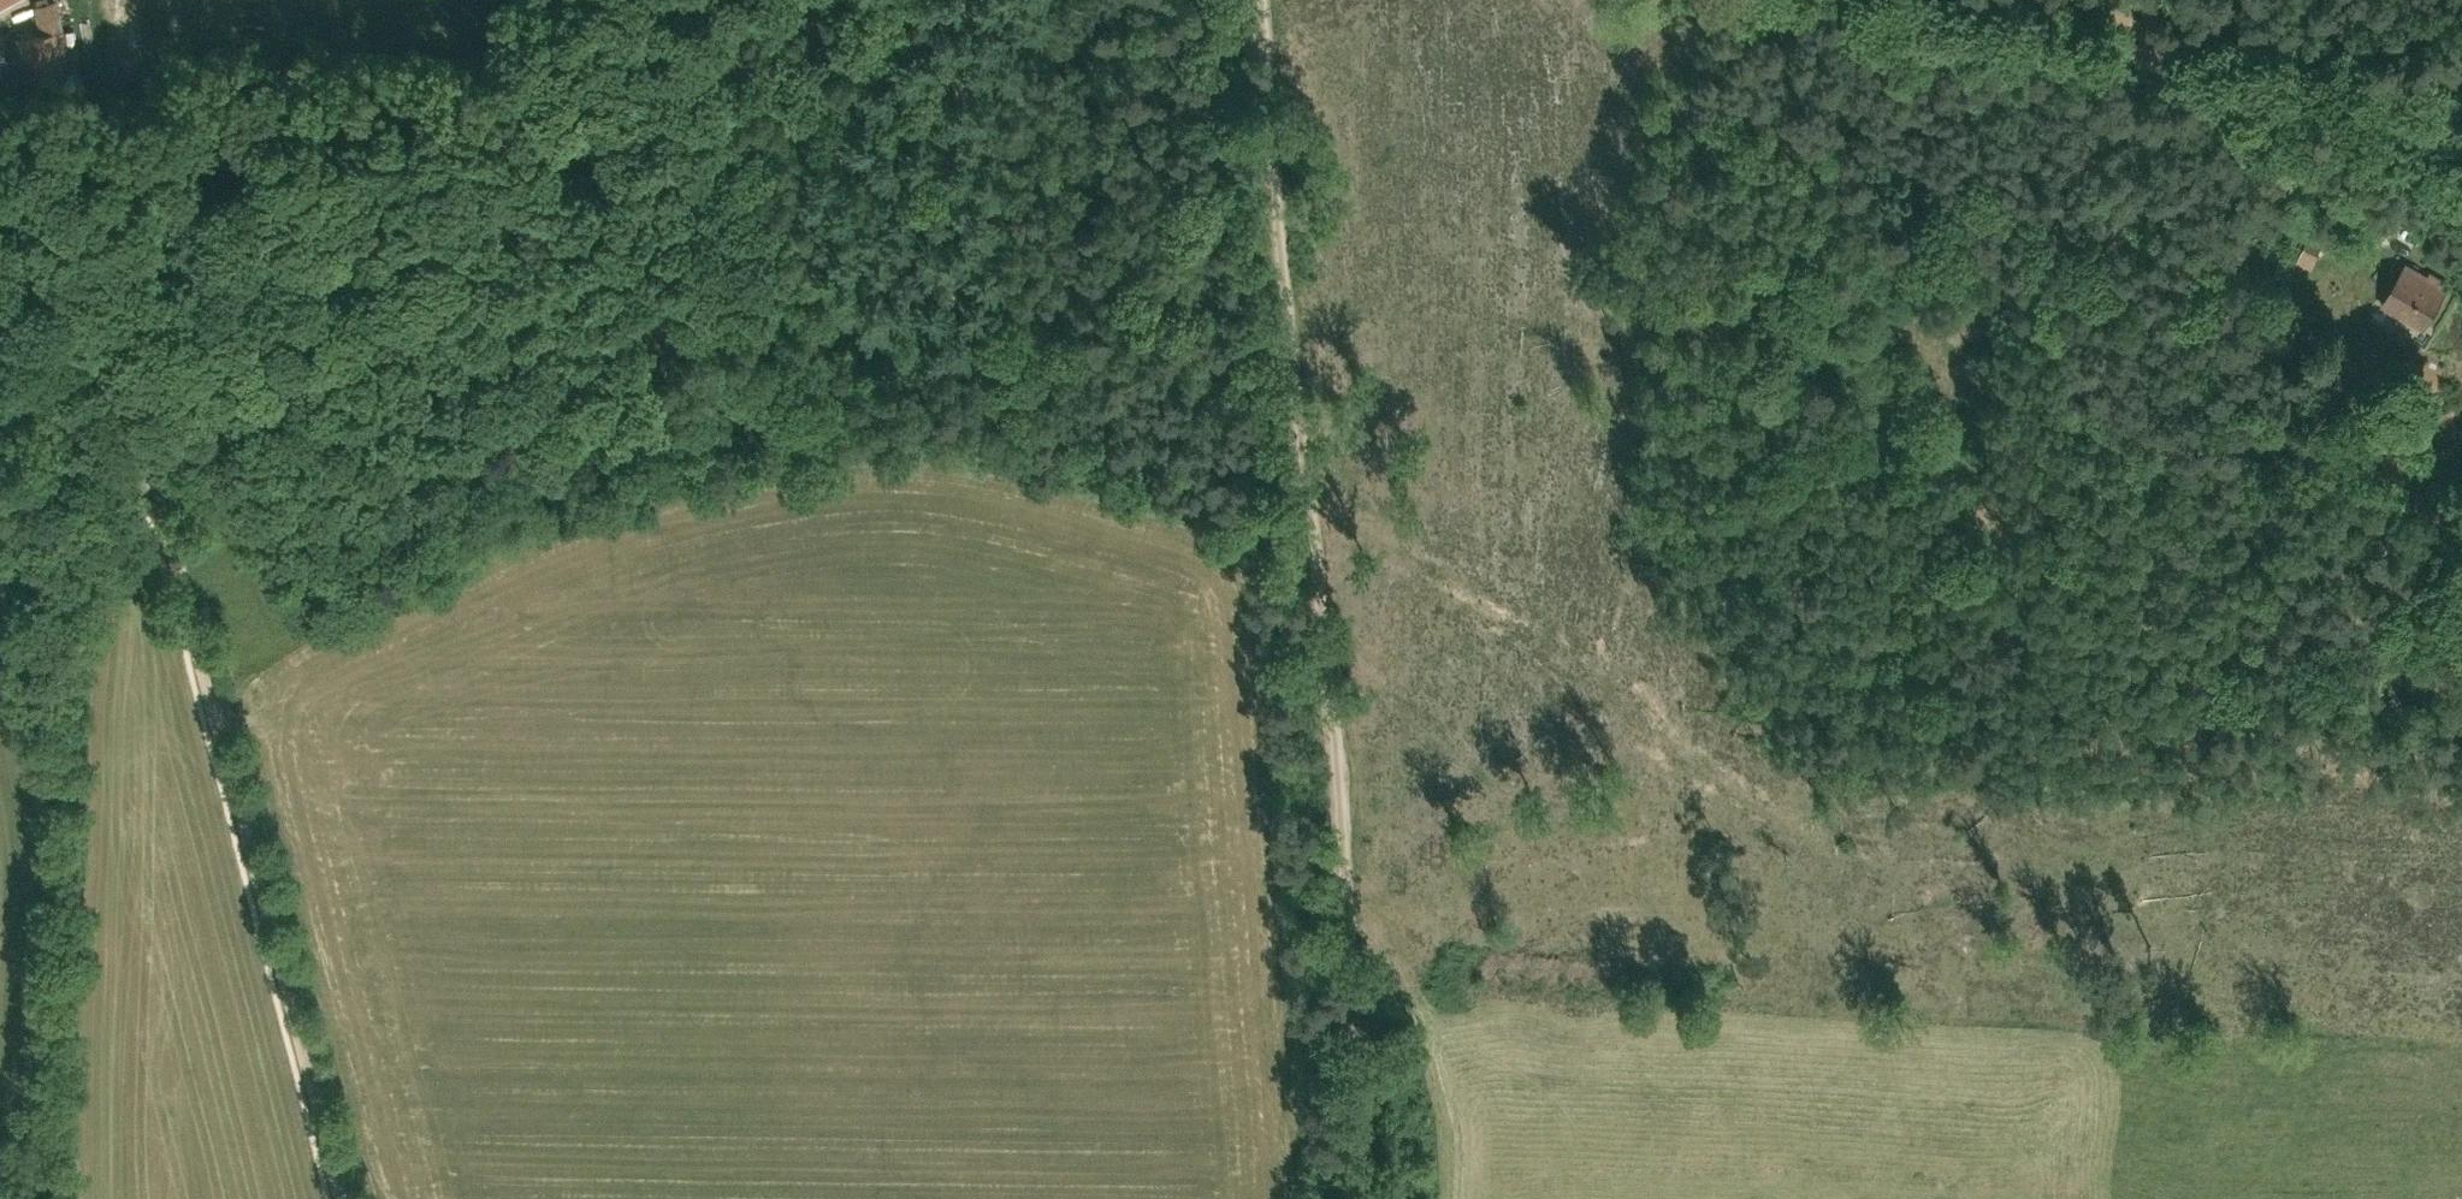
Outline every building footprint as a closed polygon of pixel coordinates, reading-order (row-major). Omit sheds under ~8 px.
[(67,74),(62,30),(54,5),(33,11),(40,32),(11,36),(17,80),(67,74)] [(2314,265),(2322,246),(2306,239),(2298,258),(2314,265)] [(2422,330),(2448,286),(2430,275),(2428,278),(2406,266),(2383,306),(2422,330)] [(1969,333),(1986,314),(1963,290),(1945,308),(1969,333)]
